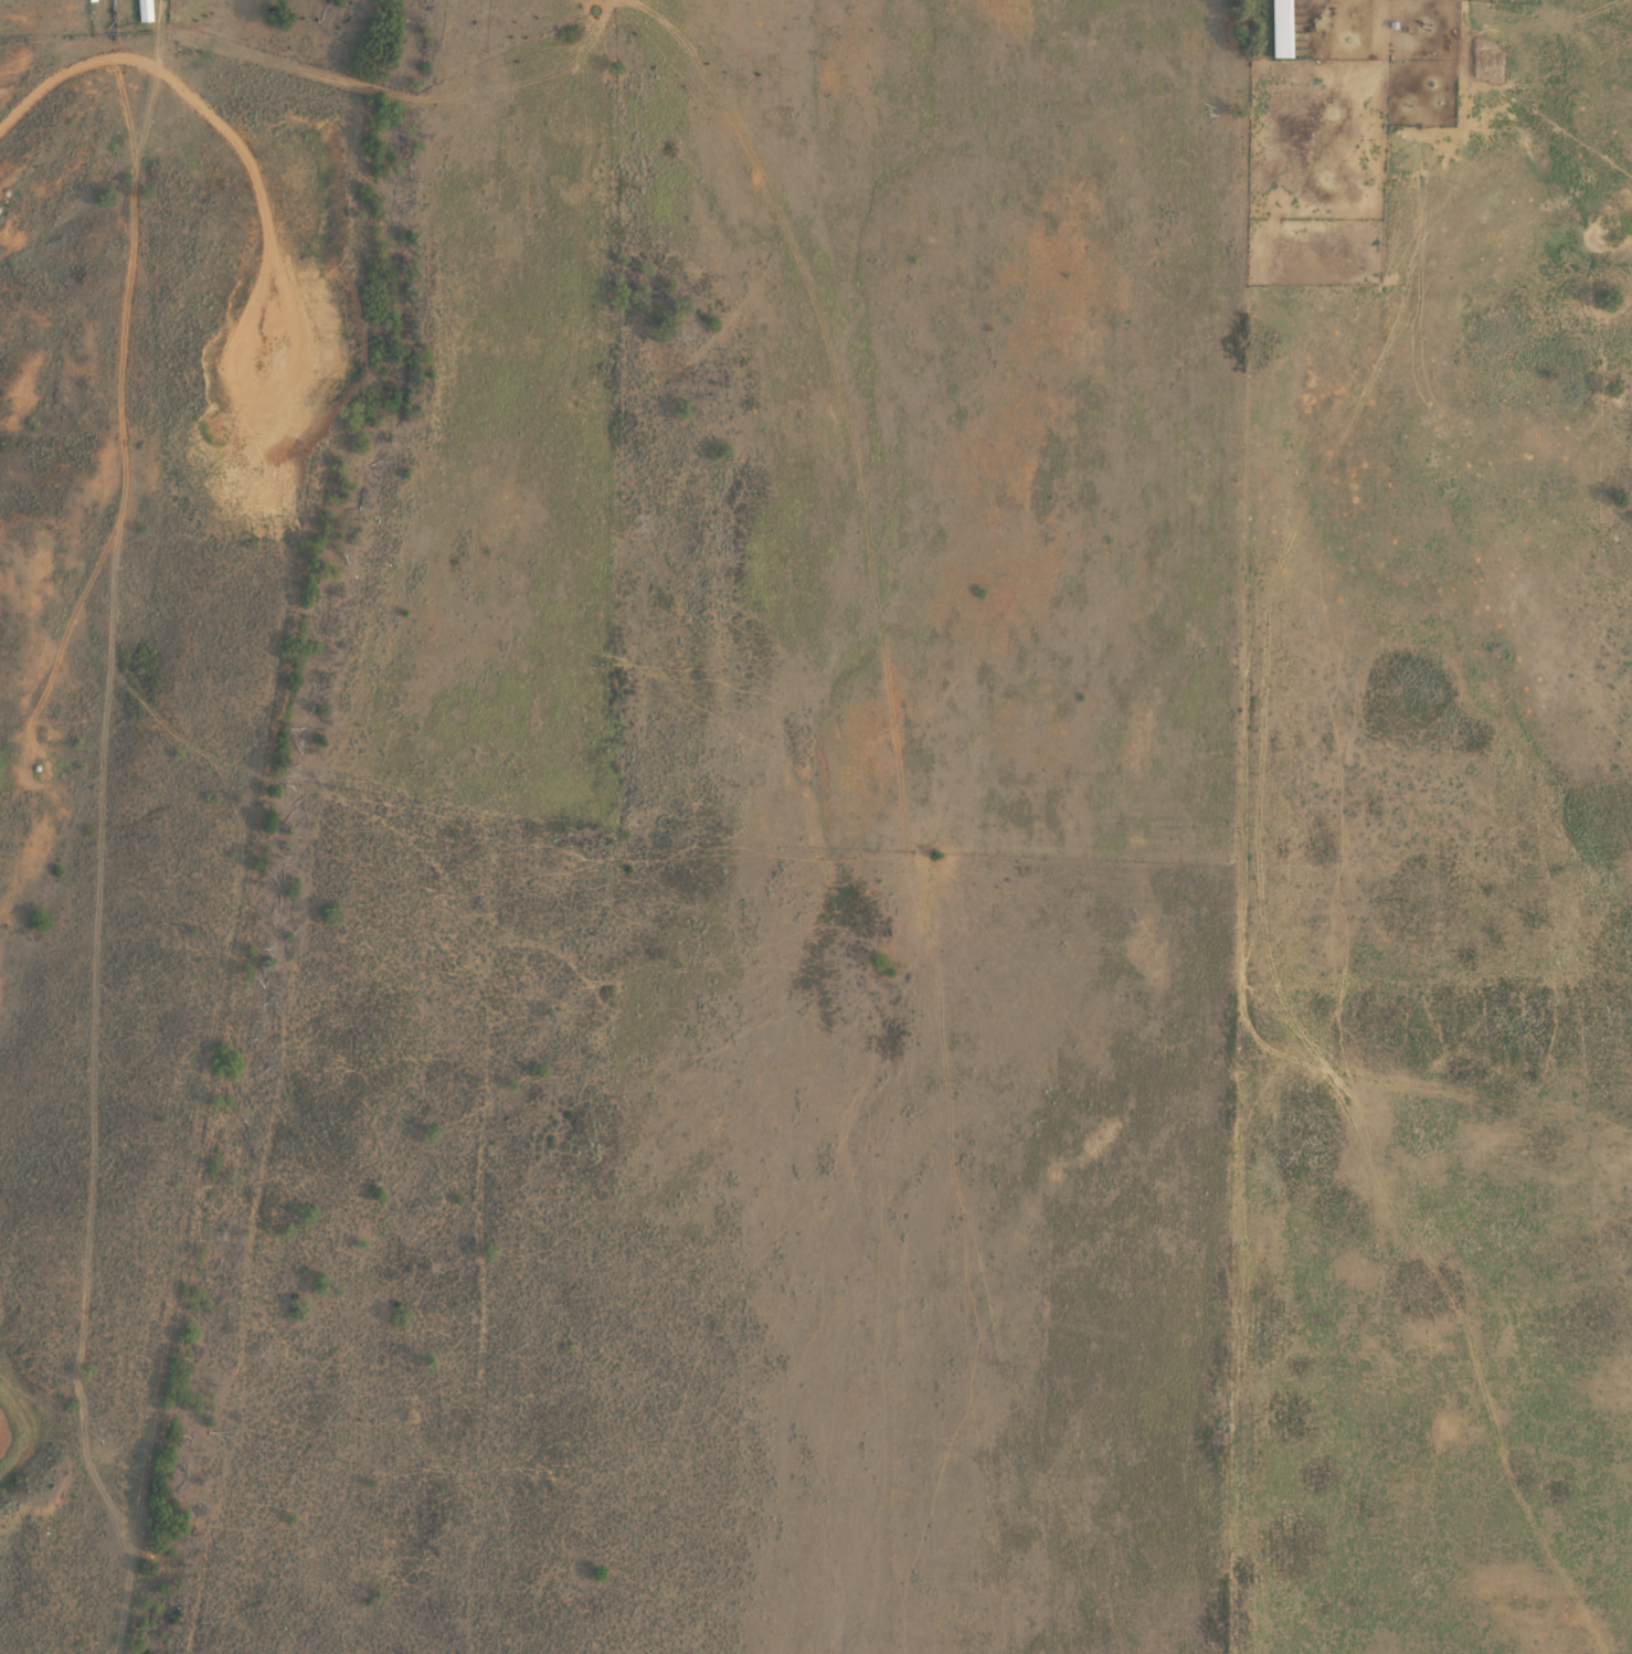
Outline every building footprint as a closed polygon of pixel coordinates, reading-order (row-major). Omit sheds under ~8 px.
[(141,21),(154,21),(154,0),(141,0),(141,21)] [(1297,58),(1297,0),(1277,0),(1277,58),(1297,58)]
